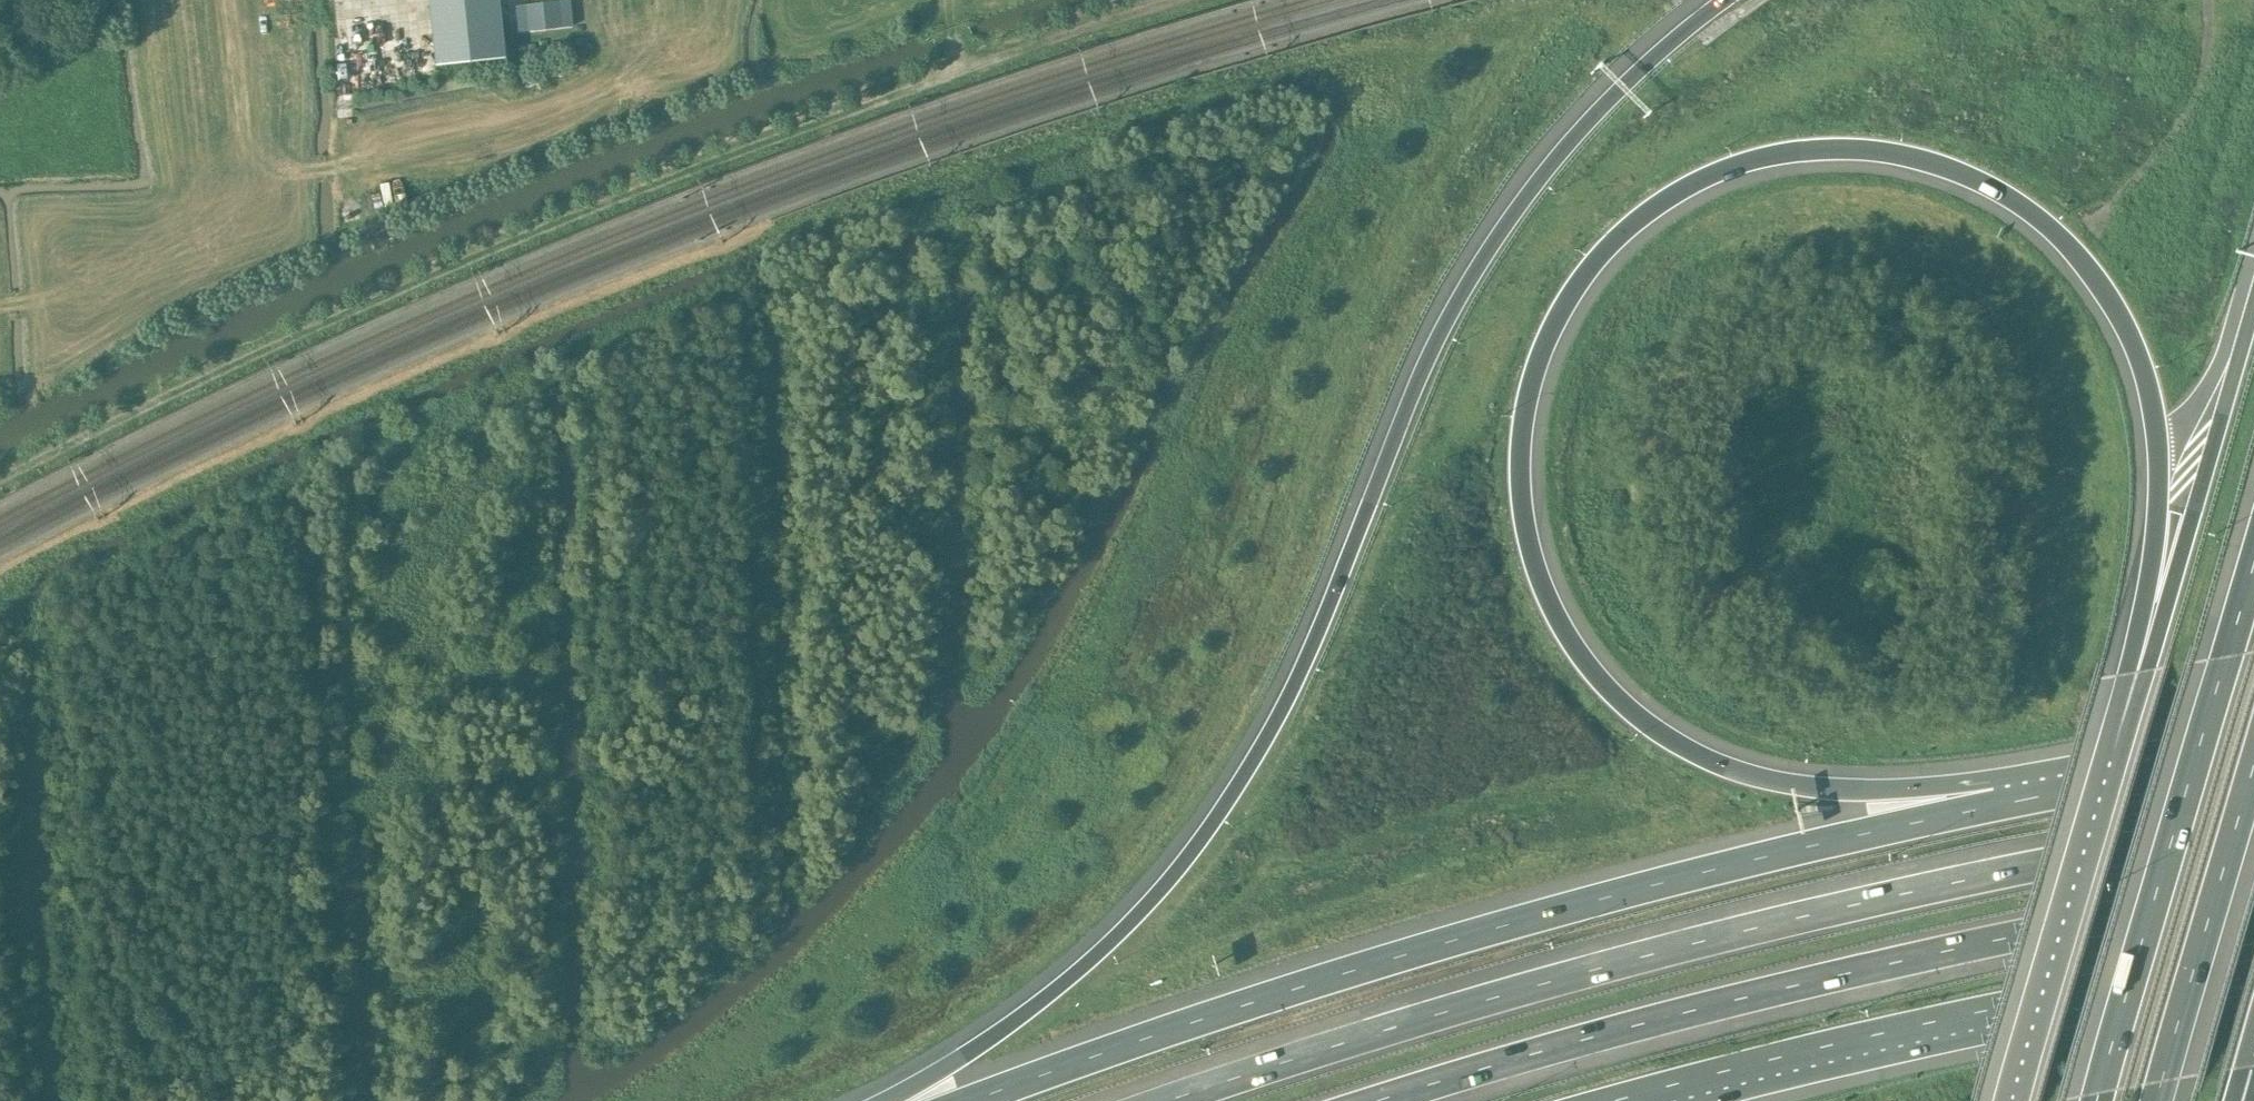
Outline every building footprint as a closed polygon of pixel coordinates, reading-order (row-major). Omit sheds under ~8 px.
[(434,35),(437,63),(491,58),(504,56),(502,38),(499,0),(430,0),(434,35)]
